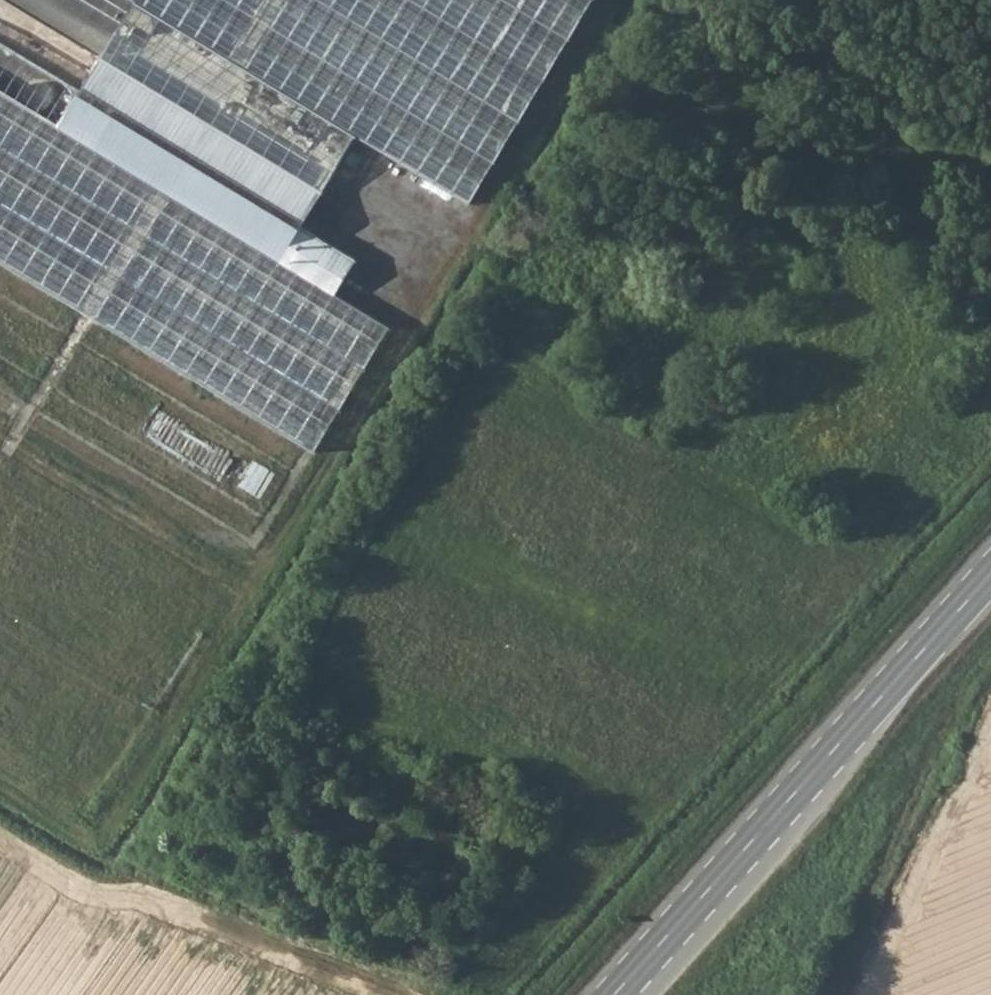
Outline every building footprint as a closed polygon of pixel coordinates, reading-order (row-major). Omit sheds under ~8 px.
[(130,25),(145,0),(89,0),(130,25)] [(130,25),(115,49),(334,186),(370,128),(476,194),(595,0),(145,0),(130,25)] [(339,290),(68,121),(88,87),(0,34),(0,260),(314,453),(394,324),(339,290)] [(334,186),(115,49),(68,121),(339,290),(360,257),(309,226),(334,186)]
